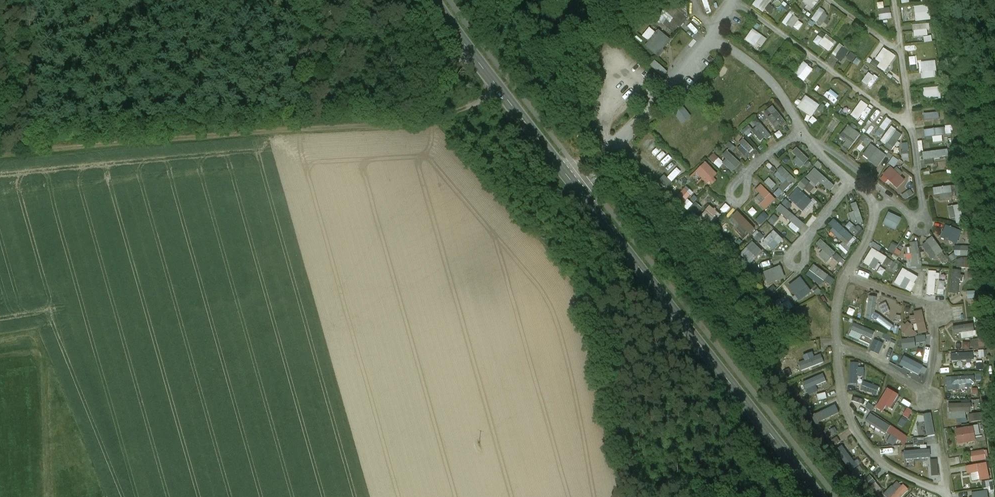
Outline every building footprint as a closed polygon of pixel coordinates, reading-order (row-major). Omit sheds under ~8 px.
[(764,12),(773,0),(756,0),(753,4),(764,12)] [(802,0),(813,9),(820,0),(802,0)] [(880,19),(892,18),(891,7),(885,7),(884,2),(879,2),(880,19)] [(666,11),(663,7),(655,16),(674,33),(688,18),(672,4),(666,11)] [(919,4),(904,5),(905,19),(920,18),(919,4)] [(822,26),(830,14),(820,7),(812,18),(822,26)] [(805,23),(791,13),(785,22),(798,32),(805,23)] [(914,36),(930,35),(929,22),(913,23),(914,36)] [(745,39),(756,46),(757,43),(763,46),(768,37),(752,28),(745,39)] [(657,56),(670,41),(660,33),(647,47),(657,56)] [(819,34),(815,41),(830,52),(838,41),(828,34),(824,38),(819,34)] [(832,54),(844,62),(846,58),(854,62),(858,55),(840,43),(832,54)] [(887,72),(897,54),(883,47),(873,65),(887,72)] [(938,77),(936,59),(921,60),(922,78),(938,77)] [(795,73),(804,81),(815,69),(805,61),(795,73)] [(941,86),(924,87),(925,99),(942,98),(941,86)] [(859,120),(870,105),(862,100),(851,115),(859,120)] [(673,111),(683,123),(693,116),(683,103),(673,111)] [(774,104),(768,108),(772,113),(767,117),(776,129),(787,122),(774,104)] [(886,133),(894,121),(887,117),(879,129),(886,133)] [(828,126),(833,130),(839,124),(835,119),(828,126)] [(753,130),(762,143),(772,136),(763,122),(753,130),(750,125),(742,130),(746,135),(753,130)] [(853,149),(861,132),(846,125),(838,142),(853,149)] [(890,126),(882,143),(895,149),(903,132),(890,126)] [(926,137),(933,137),(934,141),(944,141),(944,134),(946,134),(946,127),(925,128),(926,137)] [(865,134),(861,140),(869,145),(873,139),(865,134)] [(736,147),(746,157),(755,148),(744,138),(736,147)] [(872,143),(863,156),(879,167),(888,154),(872,143)] [(796,146),(792,151),(798,156),(794,161),(802,168),(810,158),(796,146)] [(733,172),(742,163),(728,149),(723,155),(727,159),(723,163),(733,172)] [(949,149),(924,151),(925,165),(935,164),(934,158),(948,156),(948,166),(957,165),(956,155),(950,156),(949,149)] [(890,164),(894,167),(900,160),(895,157),(890,164)] [(665,170),(674,180),(683,172),(674,161),(665,170)] [(709,185),(720,175),(707,161),(691,176),(698,184),(704,179),(709,185)] [(835,186),(818,169),(822,165),(820,162),(806,176),(817,186),(821,182),(831,191),(835,186)] [(797,179),(782,166),(778,170),(770,163),(766,167),(781,181),(773,189),(781,197),(797,179)] [(885,183),(892,180),(895,188),(904,184),(896,166),(881,172),(885,183)] [(769,177),(765,183),(772,189),(777,184),(769,177)] [(800,183),(809,193),(816,188),(806,177),(800,183)] [(762,184),(756,189),(760,194),(755,199),(766,211),(778,200),(762,184)] [(953,184),(954,195),(964,194),(963,184),(953,184)] [(935,195),(941,194),(942,199),(954,197),(952,185),(934,188),(935,195)] [(701,208),(690,197),(694,193),(688,186),(677,197),(694,215),(701,208)] [(803,210),(812,200),(798,187),(788,197),(803,210)] [(912,189),(903,194),(906,199),(915,194),(912,189)] [(818,212),(823,205),(814,198),(809,205),(818,212)] [(857,220),(859,224),(866,221),(857,201),(851,204),(854,211),(849,213),(853,222),(857,220)] [(725,213),(732,207),(727,203),(721,209),(725,213)] [(798,233),(805,224),(782,203),(777,209),(792,223),(789,226),(798,233)] [(963,204),(949,206),(950,218),(957,218),(958,223),(965,222),(963,204)] [(702,214),(712,225),(722,216),(712,205),(702,214)] [(731,220),(749,235),(759,224),(741,208),(731,220)] [(897,230),(903,217),(889,212),(883,225),(897,230)] [(843,242),(839,246),(847,254),(854,247),(851,244),(856,239),(835,217),(827,225),(843,242)] [(856,236),(862,232),(854,220),(847,225),(856,236)] [(941,237),(958,243),(963,230),(946,224),(941,237)] [(758,230),(753,235),(760,241),(765,236),(758,230)] [(776,230),(764,240),(774,250),(785,240),(776,230)] [(922,244),(933,260),(939,255),(945,264),(955,256),(952,252),(947,256),(934,236),(922,244)] [(833,257),(842,265),(846,260),(822,239),(817,244),(824,250),(819,255),(828,263),(833,257)] [(741,254),(752,264),(764,251),(753,241),(741,254)] [(910,267),(921,266),(920,241),(908,242),(910,267)] [(898,257),(903,251),(894,243),(888,249),(898,257)] [(962,255),(971,255),(971,245),(962,245),(962,255)] [(892,277),(899,262),(871,249),(864,265),(892,277)] [(958,267),(975,267),(975,257),(958,257),(958,267)] [(817,263),(816,265),(830,274),(832,272),(817,263)] [(814,265),(810,270),(825,280),(829,275),(814,265)] [(782,266),(765,271),(769,284),(786,279),(782,266)] [(895,283),(911,292),(920,277),(903,268),(895,283)] [(953,269),(951,292),(961,293),(963,269),(953,269)] [(945,294),(946,280),(941,280),(941,271),(928,271),(928,294),(945,294)] [(802,276),(789,286),(800,302),(813,292),(802,276)] [(968,292),(969,304),(979,303),(978,291),(968,292)] [(875,320),(878,296),(870,295),(867,319),(875,320)] [(780,298),(775,302),(784,314),(794,306),(789,299),(784,303),(780,298)] [(882,305),(894,309),(897,302),(885,298),(882,305)] [(902,321),(905,337),(928,333),(924,308),(907,311),(909,320),(902,321)] [(878,323),(895,330),(898,324),(881,317),(878,323)] [(854,322),(849,336),(860,340),(863,334),(874,338),(876,331),(854,322)] [(962,333),(963,338),(977,337),(976,324),(954,325),(955,334),(962,333)] [(902,339),(904,348),(928,344),(926,334),(902,339)] [(875,339),(871,351),(881,354),(885,343),(875,339)] [(975,360),(974,352),(952,353),(952,361),(975,360)] [(802,371),(825,362),(822,354),(799,362),(802,371)] [(925,376),(929,366),(904,356),(900,366),(925,376)] [(848,383),(859,383),(859,362),(848,362),(848,383)] [(807,390),(828,381),(824,372),(804,382),(807,390)] [(976,382),(976,375),(947,377),(948,391),(961,390),(961,383),(976,382)] [(863,381),(862,391),(878,394),(880,384),(863,381)] [(883,412),(887,405),(893,408),(900,394),(887,388),(876,409),(883,412)] [(967,418),(967,412),(972,412),(972,402),(949,402),(949,418),(967,418)] [(837,405),(816,414),(820,422),(841,413),(837,405)] [(907,407),(904,416),(910,418),(913,410),(907,407)] [(924,414),(929,436),(937,434),(932,412),(924,414)] [(970,413),(970,421),(984,421),(984,412),(970,413)] [(886,434),(891,425),(870,413),(865,422),(886,434)] [(903,442),(907,436),(892,426),(888,432),(903,442)] [(957,444),(976,442),(975,426),(956,428),(957,444)] [(990,459),(988,449),(971,452),(973,462),(990,459)] [(988,463),(969,465),(970,482),(982,481),(983,487),(994,486),(994,479),(990,479),(988,463)]
